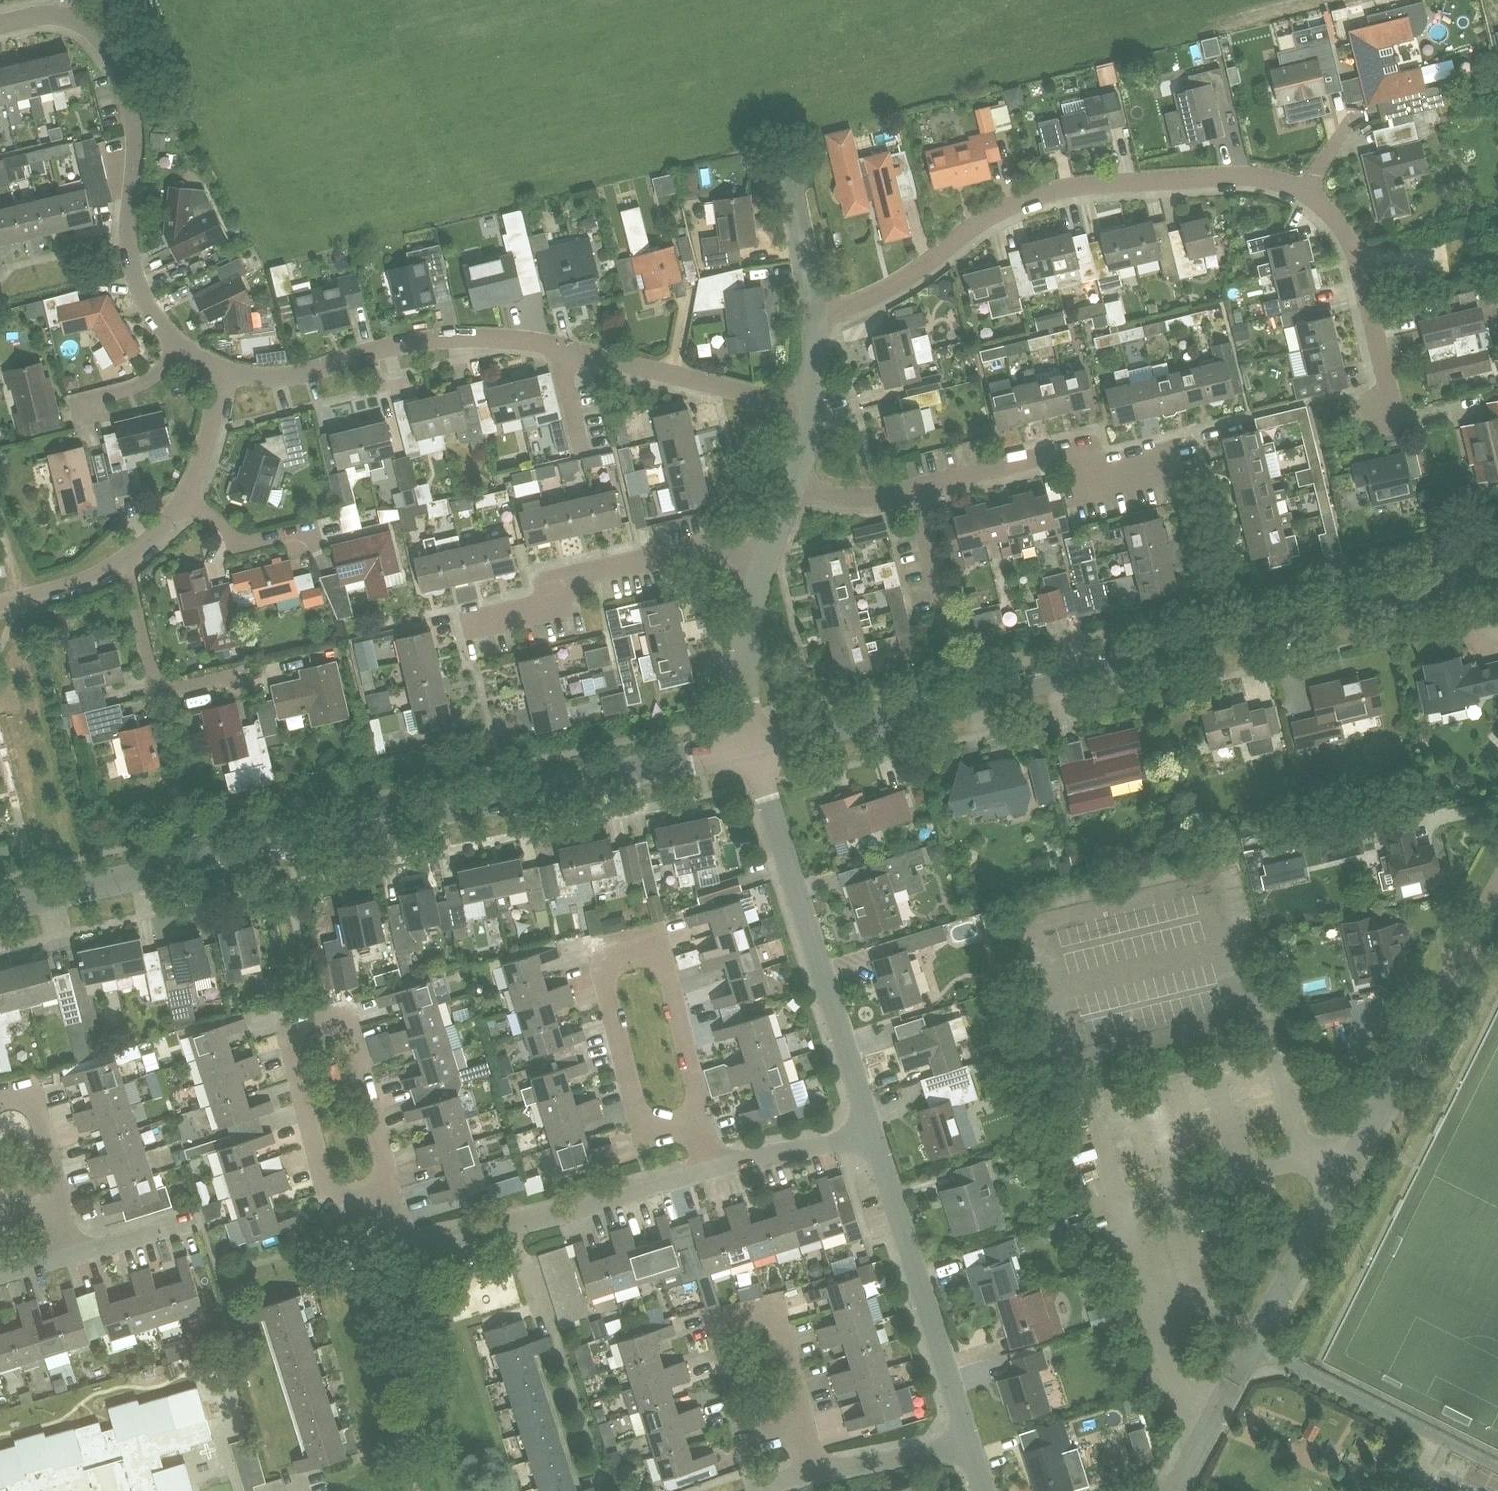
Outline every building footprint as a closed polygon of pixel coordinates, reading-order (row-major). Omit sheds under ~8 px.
[(1367,15),(1370,25),(1349,30),(1367,104),(1384,100),(1389,119),(1435,108),(1450,104),(1448,99),(1447,96),(1447,95),(1446,93),(1444,91),(1443,91),(1441,89),(1439,88),(1437,88),(1435,87),(1425,89),(1420,67),(1384,76),(1377,47),(1413,38),(1413,37),(1415,36),(1418,35),(1420,33),(1422,31),(1423,30),(1425,28),(1426,26),(1426,24),(1427,22),(1428,19),(1428,16),(1427,13),(1424,1),(1367,15)] [(1217,37),(1201,41),(1204,54),(1220,51),(1217,37)] [(1320,93),(1324,92),(1320,74),(1338,70),(1331,41),(1279,53),(1283,68),(1276,70),(1283,101),(1285,101),(1290,121),(1325,113),(1320,93)] [(45,56),(54,90),(58,109),(69,106),(64,87),(76,85),(68,51),(45,56)] [(54,90),(45,56),(22,62),(30,96),(36,120),(47,117),(41,93),(54,90)] [(6,102),(12,126),(24,123),(18,99),(30,96),(22,62),(20,62),(20,60),(16,57),(10,59),(7,62),(8,65),(0,67),(0,75),(6,102)] [(1118,81),(1114,65),(1097,69),(1100,85),(1118,81)] [(1180,109),(1165,113),(1172,145),(1188,141),(1222,133),(1216,110),(1215,106),(1230,102),(1221,67),(1186,76),(1189,90),(1176,93),(1180,109)] [(1228,69),(1231,84),(1240,82),(1237,67),(1228,69)] [(1043,141),(1039,142),(1042,155),(1055,152),(1055,149),(1065,147),(1065,144),(1069,143),(1070,148),(1076,147),(1111,138),(1108,123),(1123,120),(1117,91),(1085,98),(1085,99),(1062,105),(1065,117),(1059,119),(1058,117),(1038,121),(1043,141)] [(1402,179),(1427,173),(1419,137),(1415,122),(1391,127),(1396,147),(1363,155),(1379,220),(1410,212),(1402,179)] [(48,128),(40,130),(44,147),(64,142),(63,138),(52,141),(48,128)] [(848,128),(829,133),(842,185),(841,186),(839,187),(838,188),(837,189),(836,191),(836,193),(836,195),(837,196),(838,198),(840,199),(841,199),(843,200),(845,199),(848,212),(868,207),(866,201),(877,198),(887,237),(906,232),(899,201),(918,197),(906,150),(856,162),(848,128)] [(999,157),(993,133),(993,132),(969,138),(970,145),(929,156),(936,184),(962,177),(964,182),(989,176),(986,160),(999,157)] [(103,154),(100,143),(97,143),(96,138),(75,143),(79,160),(103,154)] [(51,147),(54,158),(72,153),(70,142),(51,147)] [(27,152),(30,163),(49,159),(46,148),(27,152)] [(26,164),(23,153),(4,158),(7,169),(26,164)] [(106,166),(103,154),(79,160),(82,172),(106,166)] [(106,166),(82,172),(84,183),(108,177),(106,166)] [(657,194),(673,193),(671,176),(656,177),(657,194)] [(84,183),(86,188),(87,194),(111,188),(108,177),(84,183)] [(205,190),(192,189),(171,186),(166,232),(179,260),(227,237),(214,209),(205,190)] [(94,221),(90,206),(87,194),(86,188),(62,194),(69,227),(94,221)] [(114,201),(111,188),(87,194),(90,206),(114,201)] [(69,227),(62,194),(38,199),(46,232),(69,227)] [(749,195),(716,199),(722,246),(704,249),(706,265),(741,260),(739,245),(756,243),(749,195)] [(38,199),(15,205),(23,238),(46,232),(38,199)] [(15,205),(0,208),(0,243),(23,238),(15,205)] [(1171,242),(1178,271),(1180,278),(1208,271),(1204,255),(1215,252),(1207,217),(1182,223),(1186,239),(1171,242)] [(636,250),(637,254),(631,255),(635,273),(641,272),(648,301),(671,295),(668,282),(683,278),(675,245),(662,248),(661,243),(649,246),(643,221),(626,225),(632,250),(636,250)] [(1152,222),(1126,228),(1135,264),(1160,258),(1164,275),(1178,271),(1171,242),(1171,240),(1157,243),(1152,222)] [(538,271),(534,254),(530,236),(528,228),(503,234),(508,256),(466,266),(476,307),(523,295),(518,276),(538,271)] [(1106,256),(1093,259),(1098,278),(1101,291),(1122,286),(1118,268),(1135,264),(1126,228),(1101,234),(1106,256)] [(1050,233),(1047,238),(1058,284),(1082,279),(1082,281),(1098,278),(1093,259),(1091,253),(1077,256),(1071,232),(1065,234),(1061,230),(1050,233)] [(1280,232),(1248,240),(1251,253),(1269,248),(1272,261),(1257,265),(1260,276),(1310,264),(1307,254),(1312,252),(1309,238),(1304,240),(1304,239),(1283,244),(1280,232)] [(550,249),(537,252),(538,253),(546,289),(562,285),(567,304),(586,299),(587,303),(600,300),(595,277),(600,276),(590,236),(550,246),(550,249)] [(1058,284),(1047,238),(1021,244),(1027,269),(1014,272),(1016,278),(1020,297),(1035,293),(1034,290),(1058,284)] [(434,300),(431,285),(429,277),(448,273),(440,243),(408,252),(411,265),(391,269),(397,295),(399,295),(402,308),(434,300)] [(210,322),(229,313),(231,332),(253,329),(250,303),(253,302),(241,276),(249,273),(242,257),(218,268),(225,283),(197,295),(210,322)] [(201,260),(190,265),(195,274),(206,269),(201,260)] [(965,269),(966,273),(965,274),(972,302),(990,298),(994,315),(1023,308),(1020,297),(1016,278),(1004,281),(1000,265),(994,266),(993,262),(965,269)] [(1310,264),(1260,276),(1261,277),(1275,273),(1281,298),(1263,302),(1267,316),(1281,312),(1299,309),(1295,294),(1316,289),(1310,264)] [(727,351),(746,349),(770,345),(761,286),(745,288),(742,267),(700,277),(696,296),(725,292),(732,337),(725,338),(727,351)] [(341,283),(295,295),(303,330),(333,323),(334,329),(352,324),(348,307),(364,304),(357,275),(340,279),(341,283)] [(952,284),(949,281),(946,280),(943,280),(939,282),(936,284),(935,288),(936,293),(937,296),(940,299),(943,299),(949,299),(954,295),(955,291),(954,287),(952,284)] [(1474,291),(1458,295),(1460,301),(1460,303),(1476,300),(1474,291)] [(61,307),(58,296),(44,299),(51,327),(64,323),(67,332),(95,326),(117,362),(139,349),(108,295),(61,307)] [(27,304),(30,318),(37,316),(46,314),(42,300),(27,304)] [(1109,301),(1108,324),(1124,324),(1125,302),(1109,301)] [(1098,316),(1106,314),(1103,302),(1096,304),(1098,316)] [(1299,309),(1281,312),(1284,327),(1296,324),(1301,348),(1338,339),(1332,315),(1315,319),(1311,306),(1299,309)] [(1207,309),(1188,314),(1191,325),(1210,320),(1207,309)] [(1480,309),(1421,323),(1426,342),(1431,340),(1436,360),(1425,363),(1429,382),(1490,368),(1485,348),(1476,350),(1471,331),(1484,328),(1480,309)] [(874,337),(875,343),(872,344),(870,348),(872,356),(875,358),(879,358),(880,361),(931,348),(928,335),(922,337),(920,326),(926,325),(923,311),(908,315),(883,321),(886,334),(874,337)] [(1233,314),(1236,324),(1242,322),(1240,312),(1233,314)] [(1064,314),(1055,316),(1057,324),(1066,321),(1064,314)] [(1186,326),(1183,315),(1165,320),(1168,331),(1186,326)] [(1163,332),(1160,321),(1141,325),(1144,336),(1163,332)] [(1247,322),(1232,325),(1236,341),(1251,338),(1247,322)] [(1139,337),(1137,326),(1118,331),(1121,342),(1139,337)] [(1051,333),(1054,343),(1073,339),(1070,329),(1051,333)] [(1115,343),(1112,332),(1095,337),(1097,347),(1115,343)] [(1049,345),(1046,334),(1028,339),(1030,349),(1049,345)] [(1338,339),(1301,348),(1308,374),(1292,377),(1298,399),(1332,390),(1327,370),(1344,366),(1338,339)] [(1025,350),(1023,340),(1004,345),(1007,355),(1025,350)] [(1230,342),(1212,346),(1215,356),(1200,360),(1201,365),(1209,400),(1210,400),(1211,403),(1213,404),(1221,402),(1223,400),(1222,397),(1233,395),(1233,392),(1242,390),(1230,342)] [(980,350),(983,361),(1001,356),(999,346),(980,350)] [(931,348),(880,361),(886,387),(906,382),(909,396),(938,388),(942,388),(938,373),(921,378),(917,364),(934,360),(931,348)] [(41,362),(13,369),(23,411),(18,412),(23,434),(45,429),(42,416),(59,412),(53,388),(48,389),(41,362)] [(1242,364),(1240,364),(1243,374),(1244,374),(1248,373),(1251,367),(1250,362),(1242,364)] [(1201,365),(1177,371),(1186,406),(1209,400),(1201,365)] [(1023,370),(1027,383),(1014,386),(1023,421),(1046,415),(1038,380),(1034,367),(1023,370)] [(1114,372),(1118,386),(1107,388),(1115,423),(1139,417),(1131,382),(1127,368),(1114,372)] [(1085,369),(1061,375),(1070,410),(1093,404),(1085,369)] [(1175,414),(1176,411),(1176,408),(1186,406),(1177,371),(1154,377),(1162,412),(1163,411),(1164,414),(1166,416),(1175,414)] [(521,417),(535,413),(538,425),(549,422),(557,420),(562,419),(555,390),(543,393),(538,374),(512,381),(521,417)] [(1070,410),(1061,375),(1038,380),(1046,415),(1070,410)] [(70,376),(64,378),(66,390),(79,387),(77,380),(70,376)] [(1139,417),(1162,412),(1154,377),(1131,382),(1139,417)] [(477,405),(484,434),(498,430),(497,423),(521,417),(512,381),(486,387),(490,402),(477,405)] [(1014,386),(990,392),(998,427),(1023,421),(1014,386)] [(938,388),(909,396),(899,398),(902,410),(885,415),(891,440),(927,432),(921,407),(941,402),(938,388)] [(447,393),(434,396),(442,433),(445,443),(446,443),(443,432),(456,429),(459,441),(463,443),(470,441),(473,449),(487,445),(484,434),(477,405),(463,408),(458,390),(447,393)] [(633,393),(624,395),(627,409),(636,407),(633,393)] [(445,443),(442,433),(434,396),(409,402),(412,412),(398,416),(407,453),(420,450),(421,454),(446,448),(445,443)] [(1486,403),(1490,421),(1463,427),(1469,455),(1474,454),(1481,480),(1497,476),(1497,400),(1486,403)] [(1307,406),(1280,412),(1282,424),(1299,420),(1304,438),(1314,435),(1307,406)] [(660,439),(694,431),(688,407),(655,415),(660,439)] [(117,421),(119,429),(105,432),(113,472),(128,468),(125,454),(172,444),(168,425),(166,426),(163,411),(117,421)] [(387,421),(359,428),(369,470),(384,466),(382,458),(395,454),(387,421)] [(630,442),(626,423),(615,426),(620,444),(630,442)] [(367,464),(369,470),(367,461),(359,428),(355,429),(354,426),(351,424),(344,425),(342,429),(343,431),(331,434),(340,472),(330,474),(338,506),(356,502),(351,484),(356,476),(354,467),(367,464)] [(1259,430),(1224,438),(1230,462),(1265,453),(1276,451),(1274,442),(1263,444),(1259,430)] [(694,431),(660,439),(666,462),(699,455),(694,431)] [(256,443),(254,451),(250,449),(241,478),(239,478),(234,480),(230,493),(232,497),(244,501),(246,495),(267,502),(272,486),(279,488),(285,467),(293,470),(306,464),(300,434),(299,434),(300,438),(286,441),(285,437),(284,434),(267,437),(268,441),(256,443)] [(1309,462),(1320,459),(1315,441),(1305,444),(1309,462)] [(111,478),(108,478),(91,482),(83,448),(50,455),(63,511),(84,506),(87,519),(119,511),(111,478)] [(630,452),(619,454),(623,472),(634,470),(630,452)] [(1389,455),(1380,457),(1353,463),(1358,486),(1370,484),(1375,505),(1414,496),(1404,452),(1389,455)] [(585,469),(603,464),(601,453),(582,458),(585,469)] [(1265,453),(1230,462),(1235,485),(1271,477),(1265,453)] [(401,490),(415,487),(407,455),(394,459),(401,490)] [(699,455),(666,462),(671,486),(704,478),(699,455)] [(580,470),(577,459),(559,463),(561,474),(564,473),(565,481),(576,479),(574,471),(580,470)] [(554,464),(535,469),(538,479),(556,475),(554,464)] [(1315,485),(1325,483),(1321,465),(1311,467),(1315,485)] [(514,485),(533,480),(531,470),(512,474),(514,485)] [(640,494),(635,475),(625,478),(629,496),(640,494)] [(1276,500),(1288,498),(1285,488),(1274,491),(1271,477),(1235,485),(1241,509),(1276,500)] [(710,502),(704,478),(671,486),(676,510),(710,502)] [(1321,509),(1331,507),(1327,488),(1316,491),(1321,509)] [(590,495),(598,529),(622,523),(614,489),(590,495)] [(1036,545),(1032,532),(1046,528),(1050,545),(1060,542),(1058,533),(1069,531),(1061,498),(1050,501),(1048,493),(1034,497),(1033,490),(1022,493),(1036,545)] [(496,503),(493,492),(474,496),(477,507),(496,503)] [(1036,545),(1022,493),(1012,495),(1014,502),(1000,505),(1013,554),(1022,552),(1021,548),(1036,545)] [(590,495),(567,501),(575,534),(598,529),(590,495)] [(469,497),(451,502),(453,512),(472,508),(469,497)] [(1288,498),(1276,500),(1241,509),(1247,532),(1282,524),(1293,521),(1291,512),(1280,515),(1277,501),(1288,499),(1288,498)] [(427,502),(430,518),(449,514),(446,503),(444,503),(443,499),(427,502)] [(630,501),(635,520),(645,517),(641,499),(630,501)] [(567,501),(544,506),(552,540),(575,534),(567,501)] [(430,518),(427,502),(399,509),(402,525),(417,522),(416,516),(428,513),(429,518),(430,518)] [(1013,554),(1000,505),(988,508),(986,502),(975,504),(985,544),(1000,540),(1004,556),(1013,554)] [(956,524),(944,527),(954,568),(976,563),(972,547),(985,544),(975,504),(966,507),(968,513),(954,517),(956,524)] [(552,540),(544,506),(520,512),(527,545),(552,540)] [(1125,526),(1124,527),(1108,530),(1111,540),(1127,537),(1131,550),(1166,542),(1170,541),(1167,528),(1163,529),(1158,508),(1132,514),(1135,524),(1125,526)] [(1326,533),(1337,530),(1332,512),(1322,514),(1326,533)] [(400,519),(392,521),(394,529),(402,527),(400,519)] [(1293,521),(1282,524),(1247,532),(1252,557),(1269,553),(1272,567),(1291,562),(1290,556),(1300,554),(1295,535),(1285,538),(1282,525),(1294,522),(1293,521)] [(885,523),(855,530),(858,543),(888,535),(885,523)] [(321,577),(338,618),(353,615),(346,583),(365,578),(370,598),(390,594),(385,573),(399,570),(390,531),(335,544),(339,563),(336,563),(338,573),(321,577)] [(515,573),(514,570),(516,569),(509,536),(485,541),(492,575),(502,573),(503,576),(505,578),(513,576),(515,573)] [(424,539),(427,555),(414,558),(422,591),(432,589),(433,592),(436,594),(443,592),(445,589),(444,586),(446,586),(438,552),(439,552),(435,537),(424,539)] [(485,541),(462,547),(469,580),(492,575),(485,541)] [(1131,550),(1118,554),(1119,560),(1124,563),(1133,560),(1136,573),(1172,565),(1166,542),(1131,550)] [(1078,543),(1067,546),(1072,564),(1082,562),(1078,543)] [(462,547),(439,552),(438,552),(446,586),(469,580),(462,547)] [(853,547),(811,558),(814,570),(807,572),(809,582),(859,570),(853,547)] [(236,582),(230,583),(230,584),(231,590),(232,589),(235,601),(257,595),(259,603),(298,594),(293,576),(290,561),(234,575),(236,582)] [(895,562),(881,565),(873,567),(876,581),(884,579),(886,588),(900,585),(895,562)] [(1172,565),(1136,573),(1142,598),(1178,589),(1172,565)] [(178,571),(177,575),(174,575),(186,624),(199,620),(208,653),(245,644),(235,601),(232,589),(231,590),(213,594),(206,568),(193,571),(190,568),(187,567),(184,567),(180,568),(178,571)] [(1084,567),(1073,570),(1078,588),(1088,585),(1084,567)] [(859,570),(809,582),(812,593),(819,591),(822,604),(854,596),(850,580),(861,578),(859,570)] [(900,585),(886,588),(889,601),(903,597),(900,585)] [(315,588),(302,591),(302,593),(306,608),(324,603),(320,586),(315,588)] [(1045,622),(1066,617),(1060,594),(1059,589),(1038,594),(1045,622)] [(1094,610),(1089,591),(1074,595),(1073,591),(1060,594),(1066,617),(1094,610)] [(974,592),(961,595),(965,611),(978,608),(974,592)] [(854,596),(822,604),(825,617),(818,619),(821,629),(853,621),(870,617),(868,610),(858,612),(854,596)] [(682,607),(678,608),(675,599),(642,606),(645,621),(622,626),(618,607),(606,610),(613,638),(647,631),(681,623),(680,620),(684,619),(682,607)] [(1025,608),(1015,610),(1018,623),(1028,621),(1025,608)] [(969,628),(996,621),(993,609),(966,616),(969,628)] [(870,617),(853,621),(821,629),(823,640),(831,639),(834,650),(865,643),(861,627),(872,625),(870,617)] [(66,618),(57,620),(59,631),(69,628),(66,618)] [(895,622),(898,635),(911,631),(908,619),(895,622)] [(996,621),(969,628),(973,640),(999,633),(996,621)] [(681,623),(647,631),(653,654),(686,646),(681,623)] [(403,661),(437,653),(431,629),(397,637),(403,661)] [(915,644),(911,631),(898,635),(901,648),(915,644)] [(106,706),(102,687),(125,681),(118,650),(98,654),(93,634),(66,641),(81,702),(69,705),(72,715),(85,711),(106,706)] [(865,643),(834,650),(837,663),(829,665),(832,676),(871,667),(868,651),(878,649),(876,640),(865,643)] [(624,641),(613,643),(617,662),(628,660),(624,641)] [(609,645),(598,648),(585,651),(590,669),(603,666),(613,663),(609,645)] [(360,667),(371,665),(366,646),(355,649),(360,667)] [(686,646),(653,654),(661,689),(694,681),(686,646)] [(230,648),(218,651),(219,660),(232,657),(230,648)] [(437,653),(403,661),(408,685),(442,677),(437,653)] [(525,685),(559,677),(553,653),(520,660),(525,685)] [(1419,683),(1427,713),(1479,701),(1478,696),(1497,691),(1497,662),(1472,669),(1470,664),(1461,666),(1459,657),(1426,665),(1429,680),(1419,683)] [(313,677),(272,687),(275,699),(256,704),(264,737),(266,746),(280,743),(278,733),(280,733),(276,718),(311,709),(315,725),(348,717),(334,662),(310,668),(313,677)] [(629,664),(618,667),(623,685),(634,683),(629,664)] [(372,669),(361,672),(365,690),(376,688),(372,669)] [(608,690),(619,687),(614,669),(592,674),(593,677),(582,680),(586,695),(608,690)] [(448,700),(442,677),(408,685),(414,708),(448,700)] [(564,700),(559,677),(525,685),(531,708),(564,700)] [(1345,679),(1311,687),(1319,720),(1294,726),(1300,752),(1346,741),(1341,721),(1384,711),(1376,678),(1346,686),(1345,679)] [(630,710),(625,691),(614,694),(618,712),(630,710)] [(366,695),(370,714),(382,711),(377,693),(366,695)] [(453,724),(448,700),(414,708),(403,710),(408,731),(412,734),(453,724)] [(570,725),(564,700),(531,708),(536,732),(570,725)] [(1271,735),(1265,709),(1251,712),(1249,702),(1203,713),(1211,744),(1226,741),(1227,745),(1248,740),(1252,755),(1274,750),(1270,735),(1271,735)] [(120,703),(106,706),(85,711),(93,744),(122,737),(130,773),(160,766),(150,724),(127,729),(120,703)] [(240,727),(234,704),(203,711),(216,762),(231,758),(234,771),(225,774),(230,793),(275,781),(266,746),(264,737),(258,738),(255,723),(240,727)] [(1095,759),(1063,767),(1069,794),(1068,795),(1070,803),(1068,804),(1072,815),(1115,805),(1110,784),(1143,777),(1137,752),(1143,751),(1137,728),(1091,740),(1095,759)] [(372,743),(375,756),(387,753),(384,740),(372,743)] [(1056,800),(1045,758),(1042,758),(1031,760),(1028,762),(1038,805),(1056,800)] [(961,761),(950,801),(958,815),(973,812),(973,807),(1006,799),(1009,804),(1014,814),(1028,811),(1032,793),(1017,764),(999,768),(998,764),(967,771),(961,761)] [(318,773),(309,773),(309,781),(318,780),(318,773)] [(845,799),(822,806),(833,843),(911,819),(903,792),(848,809),(845,799)] [(707,817),(682,822),(693,871),(717,865),(712,842),(716,841),(714,833),(719,832),(721,829),(719,819),(716,817),(707,819),(707,817)] [(660,838),(657,839),(659,849),(662,848),(665,863),(675,861),(677,874),(693,871),(682,822),(658,827),(660,838)] [(1324,863),(1364,853),(1358,828),(1318,838),(1324,863)] [(1413,830),(1388,836),(1382,837),(1384,846),(1390,845),(1393,857),(1386,859),(1383,863),(1385,872),(1390,875),(1394,874),(1400,900),(1426,893),(1423,878),(1439,875),(1433,848),(1418,851),(1413,830)] [(610,837),(585,843),(593,878),(596,894),(615,890),(620,883),(628,881),(643,878),(636,843),(619,846),(620,849),(613,851),(610,837)] [(564,861),(554,863),(539,866),(543,885),(546,899),(561,895),(580,891),(578,882),(593,878),(585,843),(561,848),(564,861)] [(921,848),(906,853),(858,868),(862,881),(847,886),(863,936),(903,923),(894,893),(909,889),(910,893),(922,889),(918,876),(914,877),(910,867),(925,862),(921,848)] [(520,856),(489,863),(500,911),(510,909),(506,894),(527,889),(520,856)] [(1270,885),(1293,880),(1288,858),(1263,864),(1265,874),(1260,875),(1264,889),(1271,887),(1270,885)] [(500,911),(489,863),(458,869),(465,902),(484,898),(488,918),(500,915),(500,911)] [(643,878),(647,897),(653,921),(666,919),(655,874),(653,865),(641,868),(643,878)] [(738,875),(696,889),(699,904),(743,890),(738,875)] [(530,888),(535,911),(547,909),(545,899),(546,899),(543,885),(530,888)] [(440,921),(439,915),(433,887),(401,894),(408,923),(392,926),(398,954),(424,949),(422,939),(427,939),(424,925),(440,921)] [(375,900),(341,907),(349,946),(354,945),(357,958),(375,955),(372,941),(384,939),(375,900)] [(715,933),(748,923),(741,900),(687,917),(690,927),(711,920),(715,933)] [(465,926),(466,926),(465,923),(466,923),(462,902),(449,905),(456,940),(468,937),(465,926)] [(586,911),(591,936),(604,933),(598,908),(586,911)] [(982,916),(985,925),(996,922),(993,913),(982,916)] [(1367,926),(1366,921),(1344,926),(1358,985),(1369,982),(1370,985),(1373,984),(1382,982),(1383,985),(1384,989),(1387,991),(1391,993),(1395,992),(1398,989),(1400,985),(1399,981),(1398,978),(1407,976),(1400,944),(1403,943),(1407,941),(1408,937),(1408,933),(1406,930),(1403,927),(1400,927),(1396,928),(1394,919),(1367,926)] [(715,933),(719,947),(699,953),(702,963),(724,956),(755,946),(748,923),(715,933)] [(944,925),(897,939),(902,952),(874,961),(885,993),(881,994),(886,1011),(921,1000),(906,953),(949,940),(944,925)] [(253,926),(221,933),(229,967),(224,968),(227,984),(244,980),(241,965),(261,960),(253,926)] [(147,971),(148,971),(141,937),(109,944),(116,978),(117,978),(119,990),(132,987),(135,983),(133,974),(147,971)] [(180,976),(165,980),(169,997),(171,1008),(200,1001),(195,977),(210,974),(201,937),(172,943),(180,976)] [(81,966),(69,968),(74,990),(85,1029),(95,1027),(93,1019),(98,1018),(93,994),(105,992),(102,981),(116,978),(109,944),(78,950),(81,966)] [(755,946),(724,956),(702,963),(705,973),(726,966),(730,979),(737,977),(763,969),(762,965),(755,946)] [(505,965),(511,987),(544,977),(540,964),(561,958),(558,947),(504,964),(505,965)] [(360,985),(353,953),(330,958),(337,990),(360,985)] [(85,1029),(74,990),(58,994),(49,959),(20,967),(30,1002),(58,995),(66,1025),(73,1023),(81,1021),(83,1030),(85,1029)] [(30,1002),(20,967),(0,972),(0,999),(2,1006),(0,1006),(0,1039),(4,1038),(0,1024),(22,1018),(19,1005),(30,1002)] [(147,971),(153,1001),(169,997),(165,980),(163,968),(148,971),(147,971)] [(374,975),(376,985),(402,978),(399,968),(374,975)] [(713,999),(716,1009),(770,992),(763,969),(737,977),(730,979),(734,992),(713,999)] [(548,991),(544,977),(511,987),(518,1010),(572,994),(569,984),(548,991)] [(985,980),(989,992),(998,989),(998,988),(995,978),(995,977),(985,980)] [(405,1014),(438,1004),(431,981),(377,997),(380,1007),(401,1000),(405,1014)] [(572,994),(518,1010),(526,1033),(558,1023),(554,1010),(575,1003),(572,994)] [(1348,995),(1309,1004),(1314,1023),(1322,1021),(1352,1013),(1348,995)] [(438,1004),(405,1014),(409,1027),(388,1034),(391,1043),(445,1026),(438,1004)] [(743,1047),(776,1037),(768,1014),(715,1030),(718,1041),(739,1034),(743,1047)] [(199,1058),(232,1048),(227,1034),(249,1028),(246,1017),(191,1034),(199,1058)] [(899,1040),(895,1041),(905,1071),(931,1063),(935,1075),(935,1076),(938,1075),(964,1066),(956,1041),(969,1037),(962,1017),(950,1021),(927,1028),(921,1030),(922,1033),(899,1040)] [(1295,1022),(1286,1024),(1289,1038),(1290,1037),(1302,1035),(1299,1025),(1295,1022)] [(558,1023),(526,1033),(533,1057),(587,1040),(584,1030),(562,1037),(558,1023)] [(452,1049),(445,1026),(391,1043),(394,1053),(415,1046),(420,1059),(452,1049)] [(743,1047),(747,1061),(726,1067),(729,1077),(783,1060),(776,1037),(743,1047)] [(232,1048),(199,1058),(206,1081),(260,1064),(257,1054),(236,1061),(232,1048)] [(452,1049),(420,1059),(424,1073),(403,1079),(406,1090),(430,1082),(433,1092),(457,1085),(454,1075),(459,1073),(452,1049)] [(92,1093),(125,1082),(117,1059),(63,1076),(66,1086),(88,1079),(92,1093)] [(790,1083),(783,1060),(729,1077),(732,1087),(753,1080),(758,1094),(790,1083)] [(531,1078),(534,1087),(523,1090),(527,1105),(539,1102),(573,1092),(569,1078),(590,1072),(587,1061),(531,1078)] [(260,1064),(206,1081),(213,1104),(246,1093),(242,1080),(263,1074),(260,1064)] [(929,1109),(922,1111),(922,1112),(931,1141),(928,1142),(933,1158),(965,1148),(965,1147),(977,1143),(963,1099),(978,1094),(974,1083),(973,1079),(968,1065),(964,1066),(938,1075),(941,1086),(942,1088),(935,1090),(940,1105),(930,1108),(929,1109)] [(92,1093),(96,1106),(75,1113),(78,1122),(110,1112),(132,1105),(125,1082),(92,1093)] [(758,1094),(762,1106),(740,1113),(744,1124),(748,1122),(751,1133),(801,1117),(790,1083),(758,1094)] [(577,1105),(573,1092),(539,1102),(546,1125),(601,1108),(598,1098),(577,1105)] [(213,1104),(221,1127),(275,1110),(272,1100),(250,1107),(246,1093),(213,1104)] [(459,1095),(406,1112),(409,1122),(430,1115),(434,1128),(466,1118),(459,1095)] [(110,1112),(78,1122),(81,1132),(103,1125),(107,1138),(139,1127),(134,1112),(132,1105),(110,1112)] [(601,1108),(546,1125),(553,1148),(587,1138),(583,1124),(604,1118),(601,1108)] [(466,1118),(434,1128),(438,1142),(417,1148),(420,1158),(474,1141),(466,1118)] [(139,1127),(107,1138),(111,1152),(90,1159),(93,1168),(147,1151),(139,1127)] [(219,1148),(226,1171),(259,1161),(255,1148),(277,1141),(274,1131),(244,1140),(241,1131),(231,1134),(206,1142),(209,1151),(219,1148)] [(591,1150),(587,1138),(553,1148),(560,1171),(584,1164),(587,1174),(612,1166),(609,1156),(615,1154),(612,1144),(591,1150)] [(474,1141),(420,1158),(423,1168),(444,1161),(449,1174),(481,1164),(474,1141)] [(147,1151),(93,1168),(96,1178),(117,1171),(122,1184),(154,1174),(147,1151)] [(259,1161),(226,1171),(222,1173),(229,1195),(234,1194),(288,1177),(285,1168),(264,1175),(259,1161)] [(964,1185),(943,1192),(956,1234),(1002,1220),(984,1162),(959,1169),(964,1185)] [(481,1164),(449,1174),(453,1188),(431,1194),(434,1204),(488,1187),(481,1164)] [(149,1214),(174,1205),(168,1185),(159,1188),(154,1174),(122,1184),(126,1198),(104,1204),(108,1215),(146,1203),(149,1214)] [(515,1192),(521,1190),(525,1189),(525,1188),(521,1175),(510,1178),(515,1192)] [(835,1196),(828,1176),(818,1179),(824,1201),(812,1205),(822,1237),(845,1230),(848,1242),(863,1237),(849,1191),(835,1196)] [(291,1187),(288,1177),(234,1194),(241,1217),(274,1207),(270,1194),(291,1187)] [(792,1187),(782,1191),(799,1245),(822,1237),(812,1205),(798,1209),(792,1187)] [(799,1245),(782,1191),(772,1194),(778,1215),(766,1219),(776,1252),(799,1245)] [(776,1252),(766,1219),(752,1223),(745,1202),(736,1205),(753,1259),(776,1252)] [(753,1259),(736,1205),(726,1208),(733,1229),(720,1233),(730,1266),(753,1259)] [(274,1207),(241,1217),(248,1241),(302,1224),(299,1213),(278,1220),(274,1207)] [(664,1239),(651,1243),(661,1276),(684,1268),(667,1215),(657,1218),(664,1239)] [(707,1274),(730,1266),(720,1233),(706,1237),(700,1216),(690,1219),(697,1243),(689,1246),(694,1263),(703,1260),(707,1274)] [(661,1276),(651,1243),(637,1247),(631,1226),(621,1229),(638,1283),(661,1276)] [(638,1283),(621,1229),(611,1232),(618,1253),(604,1257),(615,1290),(638,1283)] [(989,1261),(967,1268),(970,1279),(973,1278),(982,1305),(1001,1299),(1022,1292),(1022,1291),(1011,1258),(1011,1257),(1020,1254),(1015,1239),(985,1249),(989,1261)] [(615,1290),(604,1257),(591,1262),(585,1241),(575,1244),(592,1298),(615,1290)] [(567,1246),(539,1255),(542,1265),(570,1256),(567,1246)] [(177,1259),(184,1280),(172,1284),(182,1316),(205,1309),(188,1256),(177,1259)] [(570,1256),(542,1265),(546,1275),(573,1266),(570,1256)] [(835,1275),(857,1268),(854,1256),(831,1263),(835,1275)] [(873,1264),(814,1282),(816,1290),(806,1293),(809,1303),(830,1296),(834,1310),(867,1299),(863,1286),(878,1281),(873,1264)] [(573,1266),(546,1275),(549,1285),(577,1277),(573,1266)] [(151,1267),(141,1270),(158,1324),(182,1316),(172,1284),(158,1288),(151,1267)] [(158,1324),(141,1270),(132,1273),(139,1294),(125,1298),(136,1331),(158,1324)] [(577,1277),(549,1285),(552,1295),(580,1287),(577,1277)] [(112,1338),(136,1331),(125,1298),(112,1303),(105,1281),(95,1285),(104,1314),(95,1317),(101,1336),(110,1333),(112,1338)] [(759,1282),(737,1289),(741,1301),(764,1295),(759,1282)] [(1022,1292),(1001,1299),(1009,1325),(1006,1326),(1009,1337),(1013,1350),(1023,1347),(1035,1343),(1065,1334),(1060,1317),(1055,1301),(1049,1283),(1040,1286),(1027,1290),(1022,1291),(1022,1292)] [(58,1315),(68,1348),(92,1341),(75,1287),(65,1290),(71,1311),(58,1315)] [(580,1287),(552,1295),(555,1305),(583,1297),(580,1287)] [(258,1307),(247,1311),(251,1323),(262,1319),(305,1456),(294,1460),(298,1472),(309,1468),(314,1467),(323,1464),(347,1456),(343,1443),(339,1430),(335,1416),(330,1403),(326,1390),(322,1376),(318,1363),(314,1349),(309,1336),(308,1333),(305,1323),(304,1320),(304,1319),(301,1310),(297,1295),(264,1306),(258,1307)] [(586,1307),(583,1297),(555,1305),(558,1315),(572,1311),(586,1307)] [(68,1348),(58,1315),(45,1320),(38,1298),(28,1302),(45,1355),(50,1370),(73,1363),(68,1348)] [(867,1299),(834,1310),(838,1322),(817,1329),(821,1339),(875,1322),(867,1299)] [(14,1329),(12,1330),(22,1363),(45,1355),(28,1302),(19,1304),(26,1325),(14,1329)] [(572,1311),(575,1320),(589,1316),(586,1307),(572,1311)] [(664,1318),(661,1309),(648,1313),(651,1323),(664,1318)] [(561,1325),(575,1320),(572,1311),(558,1315),(561,1325)] [(486,1331),(493,1353),(497,1366),(501,1365),(501,1367),(506,1380),(510,1393),(514,1406),(518,1420),(520,1427),(522,1433),(526,1445),(530,1458),(535,1473),(540,1487),(541,1490),(595,1490),(594,1486),(582,1490),(542,1361),(541,1358),(539,1352),(550,1349),(546,1337),(539,1340),(535,1341),(530,1342),(523,1319),(509,1324),(486,1331)] [(882,1345),(875,1322),(821,1339),(824,1349),(844,1342),(849,1355),(882,1345)] [(627,1364),(661,1354),(656,1340),(677,1334),(674,1324),(620,1341),(627,1364)] [(22,1363),(12,1330),(0,1333),(0,1370),(22,1363)] [(598,1374),(588,1343),(573,1347),(583,1378),(598,1374)] [(882,1345),(849,1355),(853,1368),(832,1375),(835,1385),(889,1368),(882,1345)] [(1017,1375),(1002,1380),(1015,1421),(1051,1409),(1039,1370),(1048,1367),(1043,1352),(1013,1362),(1017,1375)] [(665,1367),(661,1354),(627,1364),(635,1387),(688,1370),(685,1360),(665,1367)] [(889,1368),(835,1385),(838,1394),(859,1388),(863,1401),(896,1391),(889,1368)] [(691,1380),(688,1370),(635,1387),(642,1410),(675,1400),(671,1387),(691,1380)] [(64,1378),(53,1381),(57,1394),(68,1390),(64,1378)] [(199,1388),(140,1405),(139,1400),(108,1408),(114,1428),(102,1431),(99,1421),(46,1436),(45,1432),(15,1440),(16,1445),(0,1450),(0,1490),(193,1490),(185,1463),(164,1469),(160,1454),(213,1439),(199,1388)] [(896,1391),(863,1401),(867,1414),(846,1421),(849,1431),(904,1414),(896,1391)] [(675,1400),(642,1410),(649,1433),(703,1416),(700,1406),(679,1412),(675,1400)] [(703,1416),(649,1433),(656,1456),(690,1446),(685,1432),(706,1426),(703,1416)] [(609,1421),(598,1424),(605,1446),(616,1442),(609,1421)] [(1313,1440),(1320,1427),(1310,1421),(1302,1435),(1313,1440)] [(1024,1453),(1036,1490),(1073,1490),(1075,1490),(1087,1487),(1076,1449),(1072,1451),(1063,1423),(1040,1430),(1045,1447),(1026,1453),(1024,1453)] [(1154,1458),(1144,1428),(1129,1432),(1139,1462),(1154,1458)] [(253,1438),(231,1444),(235,1458),(245,1455),(250,1474),(241,1477),(245,1488),(254,1485),(266,1481),(257,1452),(253,1438)] [(694,1458),(690,1446),(656,1456),(664,1480),(718,1463),(714,1452),(694,1458)] [(620,1455),(609,1459),(612,1468),(623,1465),(620,1455)] [(613,1470),(617,1484),(634,1478),(630,1465),(613,1470)] [(256,1490),(269,1490),(285,1486),(281,1477),(266,1481),(254,1485),(256,1490)] [(618,1490),(632,1490),(629,1482),(616,1487),(618,1490)]
